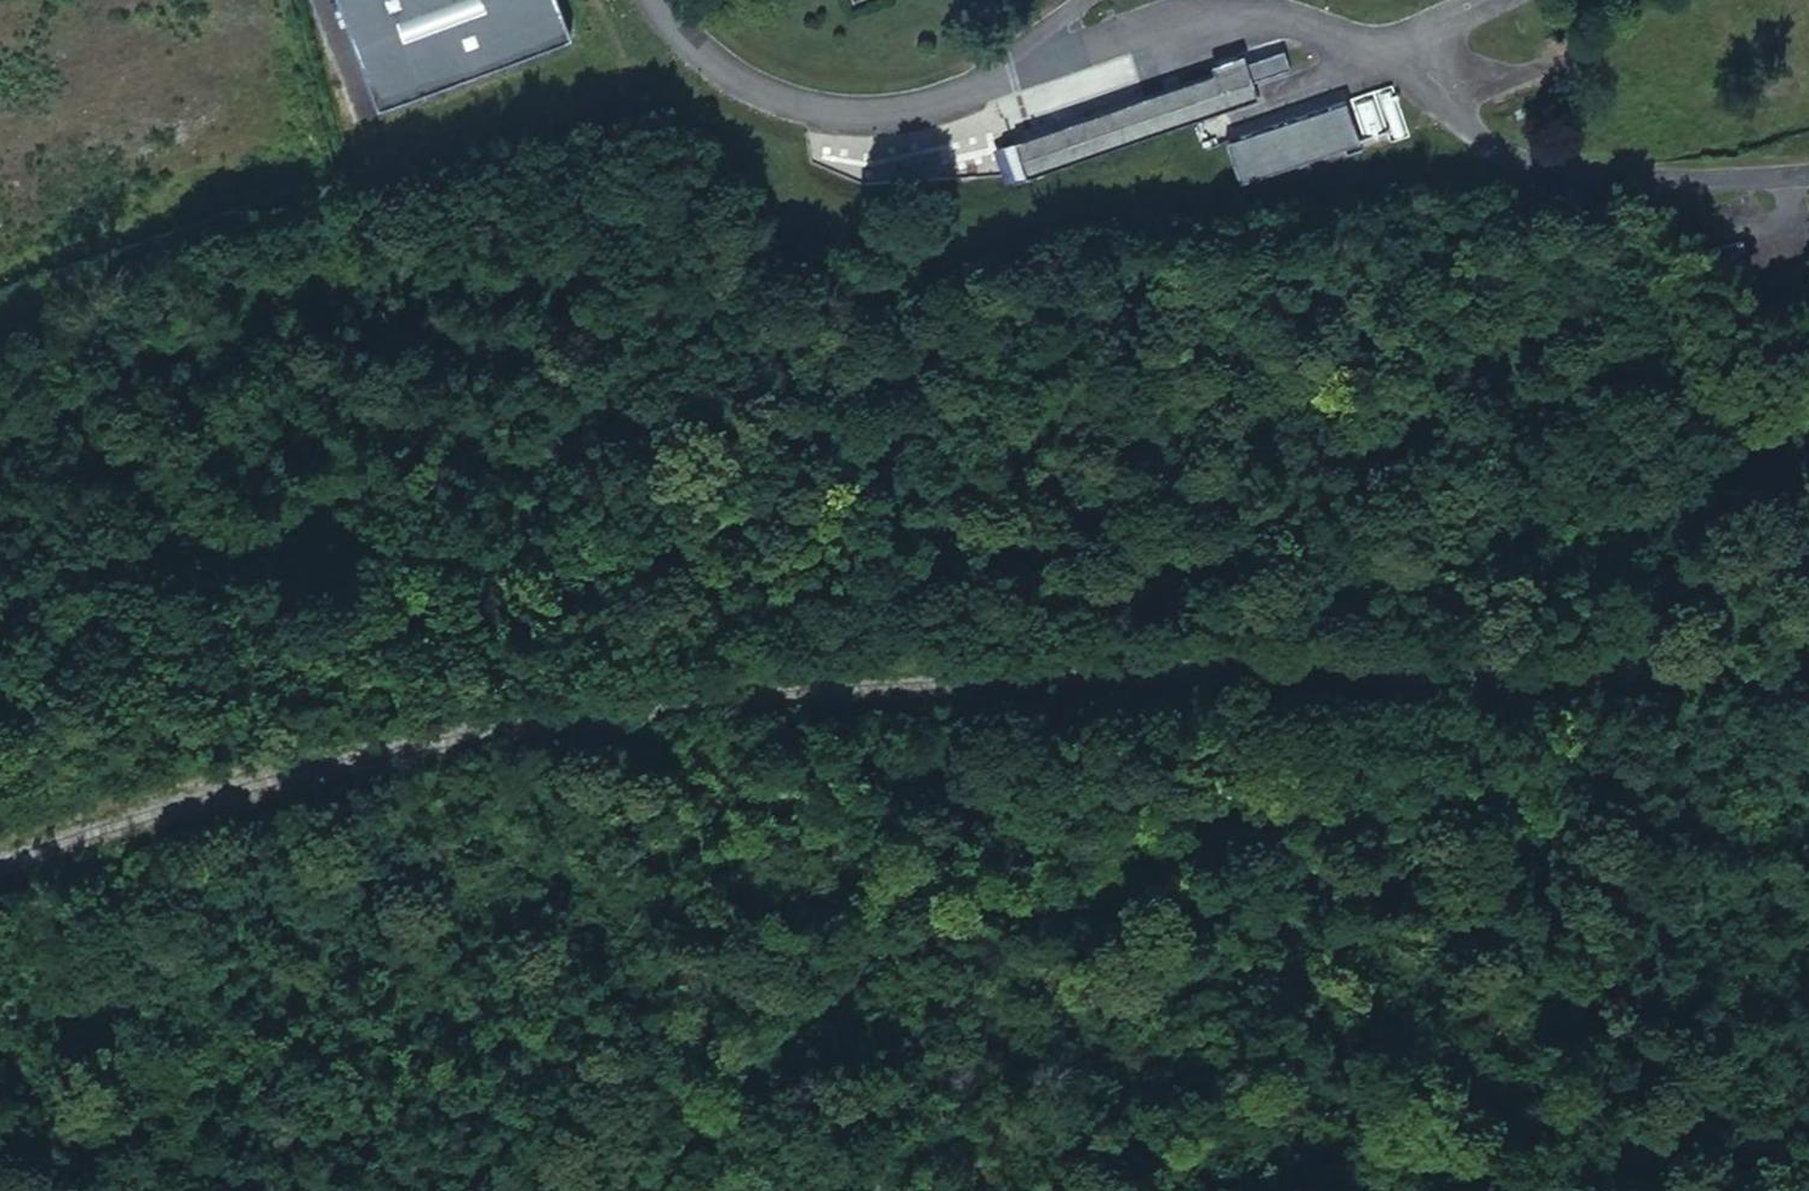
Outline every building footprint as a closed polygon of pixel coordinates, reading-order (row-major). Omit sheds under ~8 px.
[(552,0),(336,0),(375,107),(568,41),(552,0)] [(1246,60),(1253,79),(1290,66),(1285,47),(1246,60)] [(1015,139),(1028,174),(1258,97),(1253,79),(1246,60),(1243,50),(1211,60),(1214,71),(1015,139)] [(1227,137),(1240,180),(1359,141),(1346,100),(1227,137)] [(1003,144),(1016,179),(1028,174),(1015,139),(1003,144)]
